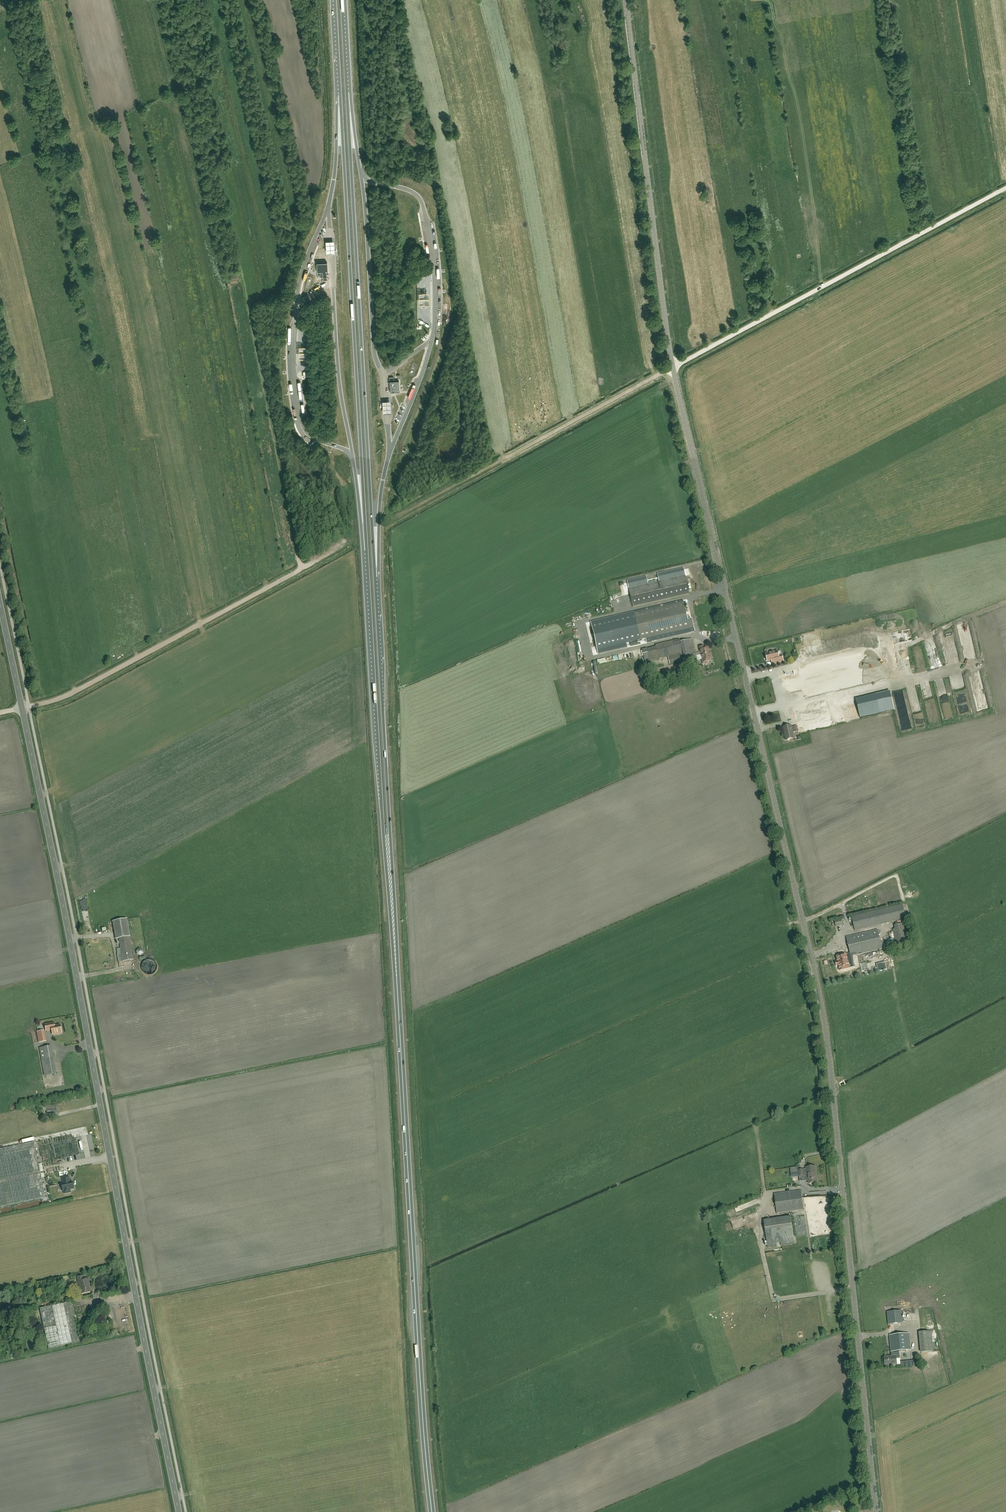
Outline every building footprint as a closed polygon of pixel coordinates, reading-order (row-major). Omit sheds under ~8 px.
[(334,241),(326,241),(326,254),(335,253),(334,241)] [(327,262),(316,263),(317,272),(322,272),(323,278),(327,278),(326,272),(328,271),(327,262)] [(309,344),(299,344),(299,357),(309,357),(309,344)] [(390,392),(399,391),(399,381),(389,381),(390,392)] [(390,400),(382,400),(383,412),(391,412),(390,400)] [(685,576),(629,589),(633,607),(689,594),(685,576)] [(684,601),(591,623),(597,650),(694,627),(692,618),(688,619),(684,601)] [(656,648),(648,650),(642,651),(645,662),(668,657),(670,664),(685,660),(685,663),(702,659),(703,664),(707,663),(707,662),(711,661),(708,648),(704,649),(704,646),(699,648),(700,652),(701,652),(702,655),(696,656),(692,640),(681,642),(680,640),(656,645),(656,648)] [(861,641),(842,646),(845,657),(857,654),(854,645),(859,644),(859,647),(862,646),(861,641)] [(824,656),(826,662),(827,661),(833,659),(834,659),(835,658),(834,654),(837,652),(839,654),(841,652),(840,647),(837,650),(836,647),(831,649),(832,650),(830,652),(832,655),(830,657),(826,653),(822,654),(822,656),(824,656)] [(772,664),(778,663),(783,662),(782,655),(778,656),(777,652),(774,653),(773,652),(770,653),(770,654),(766,655),(767,662),(772,661),(772,664)] [(812,693),(890,677),(887,662),(886,662),(885,655),(808,671),(812,693)] [(792,694),(809,689),(806,677),(791,681),(790,678),(788,678),(792,694)] [(844,707),(848,722),(881,714),(877,694),(874,695),(873,693),(868,694),(868,692),(841,698),(843,707),(844,707)] [(799,732),(831,725),(825,700),(793,708),(797,726),(791,727),(791,726),(783,728),(786,741),(794,739),(793,733),(798,732),(799,732)] [(855,930),(906,918),(902,905),(852,917),(855,930)] [(123,962),(133,960),(129,937),(130,937),(127,920),(113,922),(116,939),(119,939),(123,962)] [(909,943),(904,923),(894,926),(895,929),(892,930),(896,946),(909,943)] [(878,930),(846,937),(850,955),(851,956),(853,956),(882,949),(878,930)] [(838,962),(835,962),(836,966),(838,966),(840,970),(841,970),(848,968),(845,955),(836,957),(838,962)] [(880,972),(889,970),(887,962),(878,963),(880,972)] [(45,1025),(46,1031),(52,1030),(53,1035),(62,1033),(60,1025),(53,1026),(53,1023),(45,1025)] [(44,1031),(37,1032),(39,1043),(46,1042),(44,1031)] [(44,1076),(56,1074),(51,1046),(39,1048),(44,1076)] [(47,1115),(57,1113),(55,1105),(46,1107),(47,1115)] [(0,1149),(0,1208),(14,1204),(46,1197),(35,1148),(34,1142),(2,1149),(0,1149)] [(805,1181),(808,1181),(808,1184),(817,1183),(816,1175),(815,1166),(806,1167),(806,1169),(803,1169),(803,1170),(798,1170),(799,1176),(804,1175),(804,1177),(805,1177),(805,1181)] [(69,1191),(69,1190),(74,1189),(72,1182),(70,1182),(68,1176),(62,1178),(63,1184),(61,1184),(63,1191),(64,1191),(64,1192),(65,1192),(66,1193),(67,1193),(69,1192),(69,1191)] [(801,1190),(785,1192),(774,1194),(777,1213),(803,1210),(801,1190)] [(764,1220),(768,1248),(777,1246),(776,1243),(781,1242),(781,1246),(795,1244),(791,1216),(764,1220)] [(744,1218),(734,1221),(736,1228),(741,1227),(740,1223),(750,1220),(749,1217),(745,1219),(744,1218)] [(76,1285),(77,1285),(79,1294),(88,1292),(86,1285),(87,1285),(86,1279),(81,1280),(80,1276),(75,1277),(76,1285)] [(61,1304),(37,1309),(46,1349),(70,1344),(61,1304)] [(888,1324),(903,1323),(902,1310),(887,1312),(888,1324)] [(931,1331),(919,1332),(921,1352),(933,1351),(931,1331)] [(909,1333),(889,1335),(891,1352),(899,1351),(911,1350),(909,1333)] [(900,1359),(899,1351),(891,1352),(891,1357),(884,1358),(885,1366),(891,1365),(892,1366),(897,1365),(896,1359),(900,1359)]
